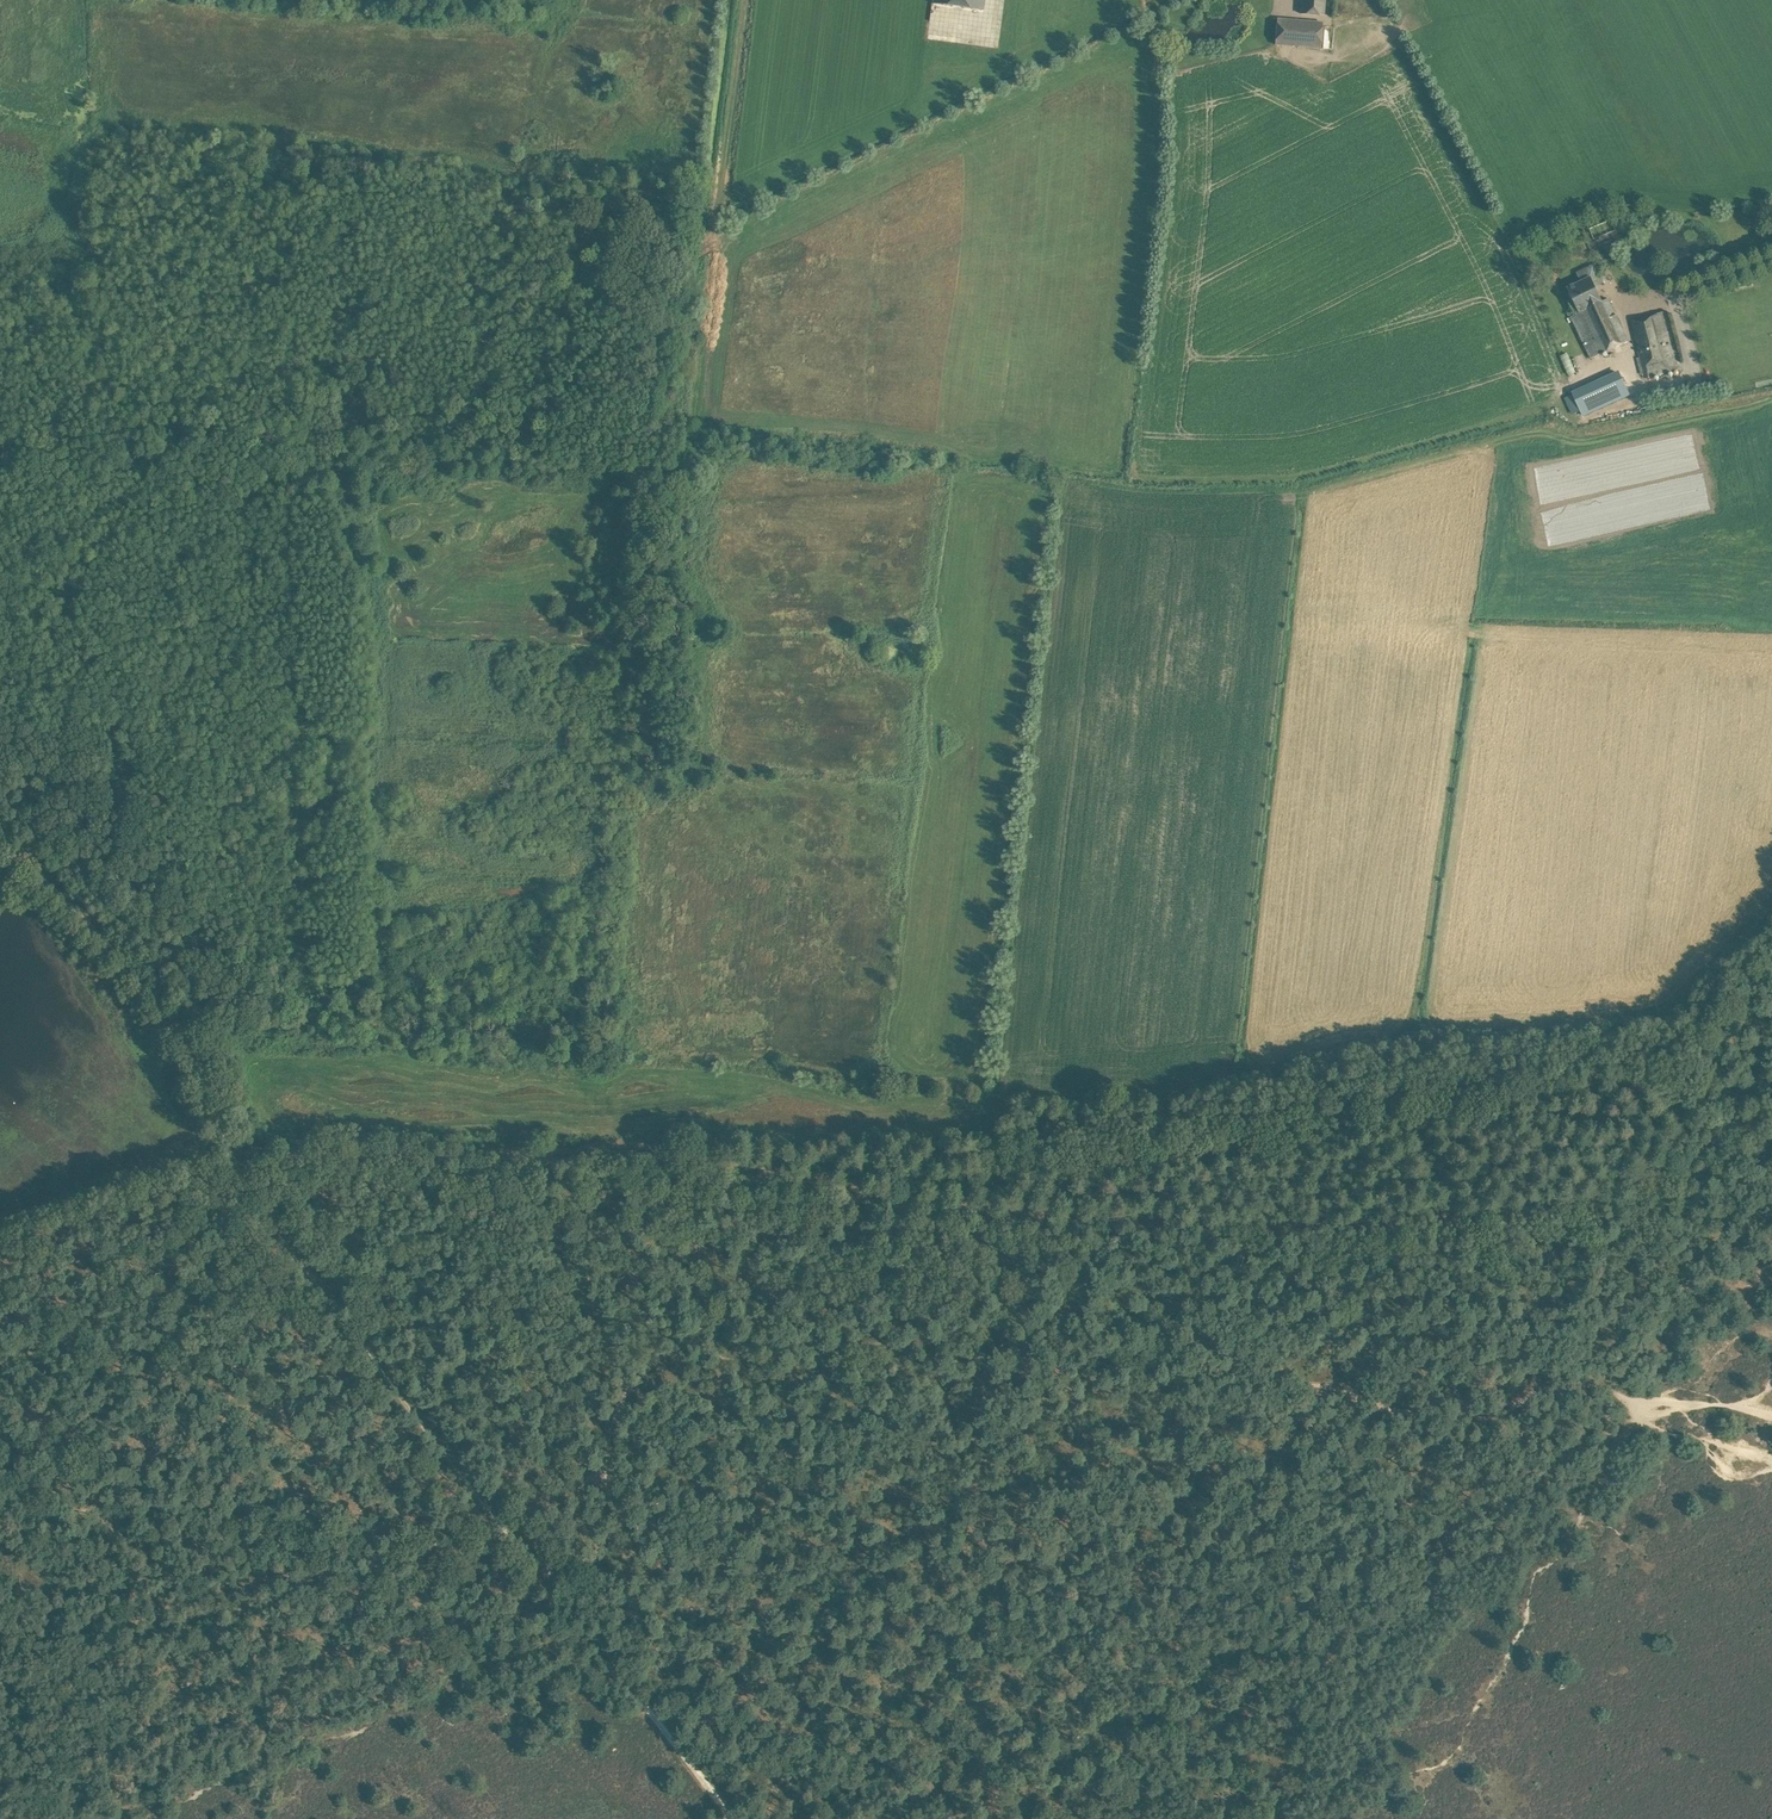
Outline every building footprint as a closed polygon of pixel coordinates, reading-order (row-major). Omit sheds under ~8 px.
[(982,10),(984,0),(934,0),(933,3),(982,10)] [(1323,15),(1325,0),(1302,0),(1301,13),(1323,15)] [(1276,44),(1321,48),(1323,22),(1278,19),(1276,44)] [(1581,282),(1568,287),(1580,312),(1571,316),(1571,317),(1573,321),(1591,359),(1617,346),(1628,341),(1608,298),(1602,301),(1595,286),(1604,281),(1595,263),(1576,272),(1581,282)] [(1682,368),(1666,311),(1631,320),(1647,378),(1682,368)] [(1623,373),(1566,396),(1575,418),(1632,396),(1623,373)]
